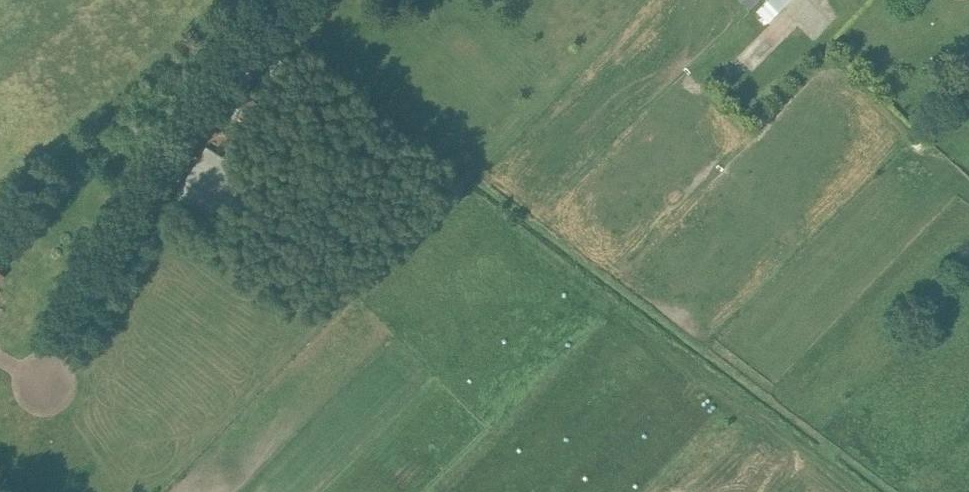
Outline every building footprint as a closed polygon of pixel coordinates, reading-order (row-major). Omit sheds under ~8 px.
[(752,9),(761,0),(743,0),(752,9)] [(789,0),(765,0),(755,9),(766,21),(789,0)] [(245,195),(246,194),(250,188),(252,189),(257,180),(205,148),(168,208),(225,242),(252,200),(245,195)]
